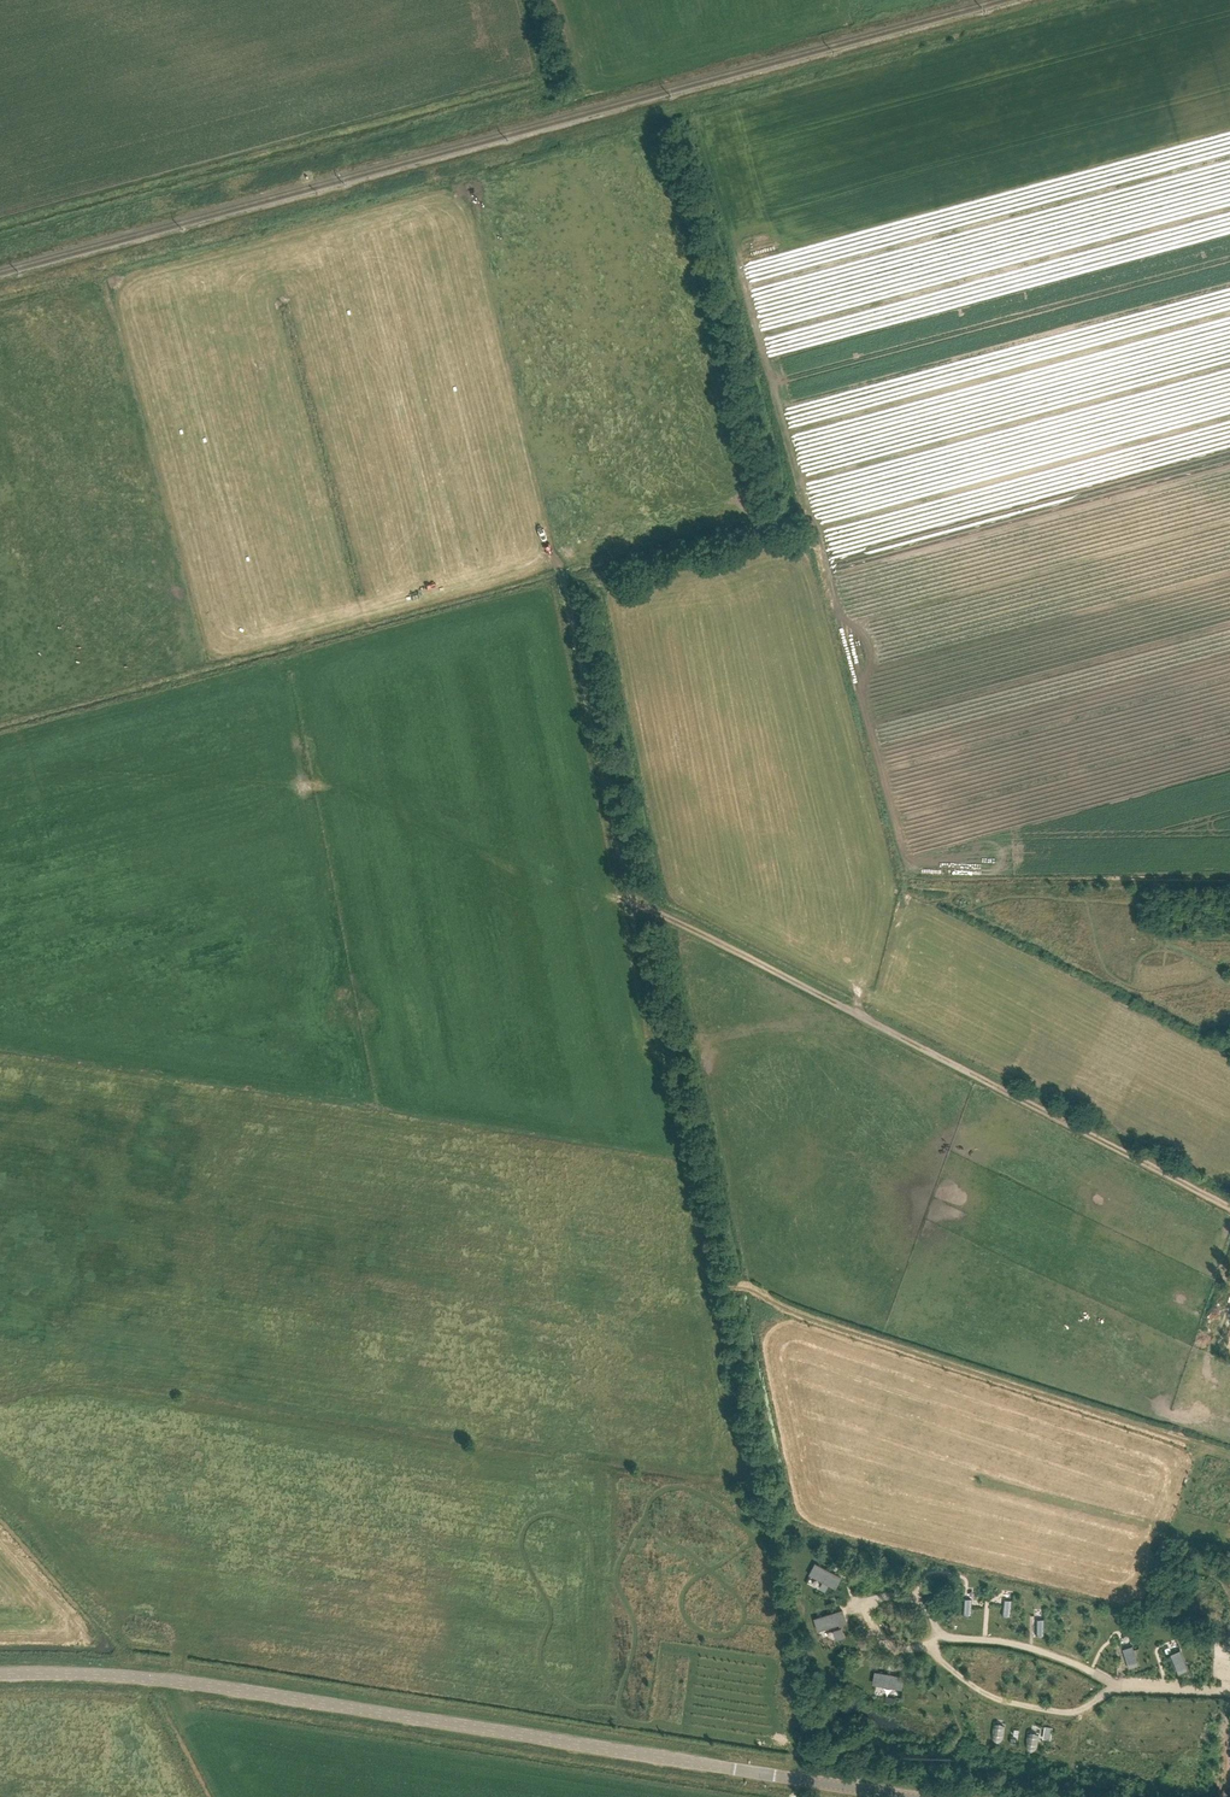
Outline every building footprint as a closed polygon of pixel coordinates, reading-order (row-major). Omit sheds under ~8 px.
[(830,1571),(815,1563),(809,1574),(832,1586),(836,1588),(842,1577),(830,1571)] [(972,1599),(964,1599),(963,1614),(971,1614),(972,1605),(972,1599)] [(1012,1599),(1003,1599),(1003,1608),(1002,1615),(1011,1616),(1012,1599)] [(832,1612),(814,1618),(818,1630),(838,1624),(847,1622),(846,1619),(843,1609),(832,1612)] [(1045,1619),(1036,1619),(1036,1635),(1045,1635),(1045,1619)] [(1133,1645),(1123,1648),(1129,1668),(1139,1665),(1133,1645)] [(1179,1652),(1171,1656),(1179,1674),(1188,1670),(1179,1652)] [(874,1673),(873,1684),(903,1688),(904,1676),(895,1674),(886,1673),(875,1671),(874,1673)] [(995,1724),(992,1745),(1003,1747),(1006,1725),(995,1724)] [(1029,1731),(1025,1752),(1036,1754),(1039,1732),(1029,1731)]
